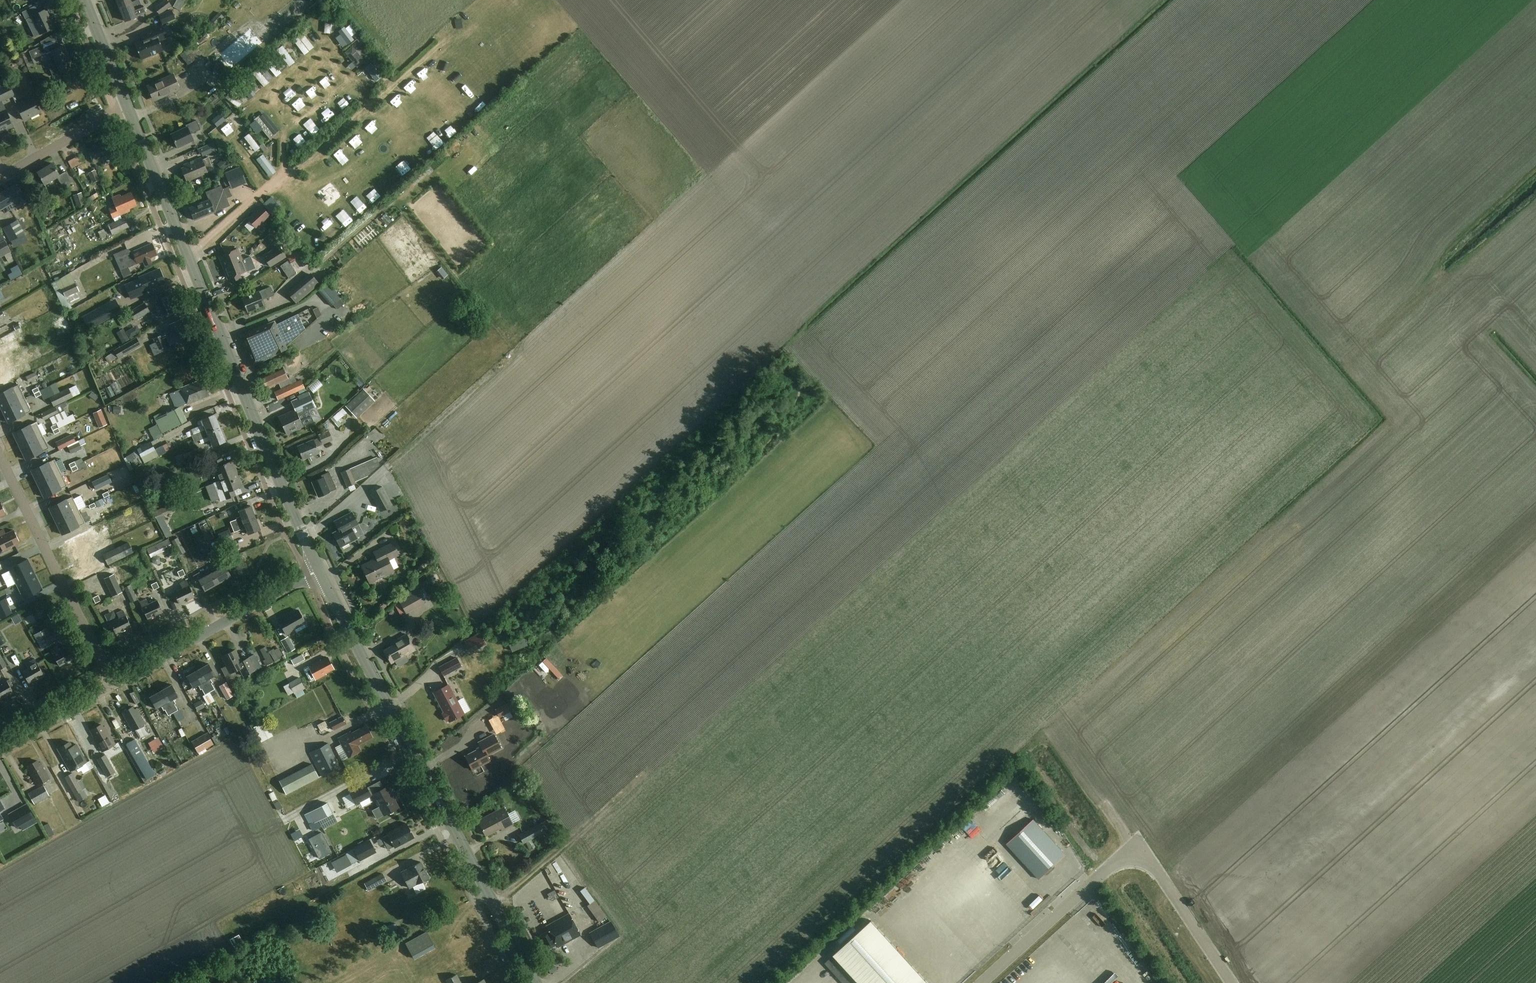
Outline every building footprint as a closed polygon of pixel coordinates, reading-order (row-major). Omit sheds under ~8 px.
[(168,0),(165,0),(155,7),(160,14),(172,6),(168,0)] [(174,7),(181,11),(186,0),(177,0),(174,7)] [(131,2),(120,6),(126,21),(137,17),(137,16),(146,13),(143,5),(134,8),(131,2)] [(39,12),(36,5),(22,11),(26,19),(32,17),(40,34),(54,27),(50,20),(48,16),(50,15),(47,9),(39,12)] [(176,19),(172,10),(159,15),(163,24),(176,19)] [(31,21),(26,23),(33,41),(39,39),(31,21)] [(150,55),(152,56),(156,54),(157,52),(163,49),(159,40),(168,36),(163,25),(141,34),(144,40),(135,44),(141,59),(150,55)] [(337,48),(349,41),(345,36),(334,43),(337,48)] [(351,60),(359,53),(357,52),(364,46),(360,40),(345,52),(351,60)] [(58,48),(56,42),(43,47),(46,53),(51,51),(60,72),(73,67),(65,45),(58,48)] [(203,54),(196,44),(190,49),(196,58),(203,54)] [(286,51),(290,57),(295,54),(291,47),(286,51)] [(42,55),(40,49),(32,52),(35,58),(42,55)] [(196,58),(189,49),(181,55),(187,65),(196,58)] [(359,53),(351,60),(357,67),(365,61),(359,53)] [(238,67),(229,56),(214,68),(222,78),(238,67)] [(180,89),(173,74),(148,85),(154,100),(180,89)] [(263,92),(268,89),(263,81),(257,85),(263,92)] [(9,83),(0,87),(0,131),(13,125),(1,100),(14,94),(9,83)] [(40,111),(33,97),(17,104),(24,119),(40,111)] [(226,120),(220,113),(212,120),(218,127),(226,120)] [(270,123),(265,115),(259,119),(265,127),(270,123)] [(188,128),(187,126),(171,134),(178,147),(194,140),(191,133),(194,132),(191,126),(188,128)] [(0,132),(0,138),(13,132),(11,127),(0,132)] [(115,151),(111,140),(89,149),(95,162),(114,154),(113,151),(115,151)] [(220,153),(214,141),(198,149),(200,153),(202,152),(203,156),(211,153),(212,156),(220,153)] [(203,159),(202,157),(184,164),(185,166),(182,168),(187,180),(189,179),(189,180),(208,172),(207,170),(213,168),(209,157),(203,159)] [(73,172),(83,167),(79,159),(69,164),(73,172)] [(60,175),(53,163),(38,172),(45,184),(58,177),(63,187),(73,181),(67,171),(60,175)] [(247,183),(241,166),(221,175),(226,186),(230,184),(232,189),(247,183)] [(100,179),(95,169),(88,173),(93,183),(100,179)] [(16,185),(0,194),(0,209),(3,207),(6,212),(12,209),(9,204),(23,196),(16,185)] [(223,189),(222,185),(206,191),(209,199),(190,208),(195,220),(230,205),(227,197),(232,195),(229,186),(223,189)] [(137,205),(131,191),(121,196),(120,194),(113,197),(116,205),(109,208),(113,218),(130,211),(129,208),(137,205)] [(85,204),(82,192),(73,195),(77,206),(85,204)] [(270,215),(262,206),(248,218),(255,227),(270,215)] [(108,224),(112,234),(129,227),(125,217),(108,224)] [(25,233),(17,220),(3,228),(11,242),(25,233)] [(103,234),(98,236),(101,244),(106,243),(103,234)] [(355,242),(364,251),(371,244),(362,235),(355,242)] [(0,243),(0,255),(1,257),(11,251),(5,240),(0,243)] [(132,252),(133,255),(130,256),(126,247),(114,253),(121,270),(143,261),(145,265),(152,262),(150,258),(157,255),(152,243),(132,252)] [(286,254),(279,244),(264,254),(271,264),(286,254)] [(219,255),(224,267),(243,259),(238,248),(231,251),(229,246),(224,248),(226,253),(219,255)] [(247,270),(243,259),(224,267),(229,278),(235,275),(237,280),(242,277),(240,273),(247,270)] [(296,272),(288,260),(281,265),(289,277),(296,272)] [(132,274),(129,267),(121,271),(124,278),(132,274)] [(126,284),(131,297),(151,289),(150,287),(165,281),(160,268),(151,272),(151,273),(148,274),(149,275),(146,276),(146,275),(126,284)] [(80,291),(73,274),(52,283),(65,312),(71,309),(69,304),(81,298),(78,291),(80,291)] [(320,283),(312,274),(289,293),(297,303),(320,283)] [(332,306),(341,299),(327,282),(318,290),(332,306)] [(274,294),(271,286),(242,298),(248,311),(265,304),(263,299),(274,294)] [(180,310),(173,293),(162,298),(163,300),(155,303),(159,313),(153,315),(156,321),(162,318),(162,317),(169,315),(180,310)] [(150,311),(144,302),(129,312),(135,321),(150,311)] [(99,312),(83,320),(88,329),(104,320),(120,312),(115,303),(99,312)] [(275,320),(263,326),(241,335),(254,365),(276,354),(288,349),(287,347),(307,331),(298,313),(277,324),(275,320)] [(12,334),(26,330),(23,318),(9,322),(12,334)] [(191,336),(183,318),(169,324),(171,327),(167,328),(169,331),(165,333),(170,345),(191,336)] [(167,346),(162,334),(153,338),(158,350),(167,346)] [(142,345),(137,336),(114,350),(119,358),(142,345)] [(15,355),(19,365),(27,362),(23,352),(15,355)] [(291,384),(283,367),(262,377),(264,382),(264,383),(265,385),(266,386),(267,388),(279,382),(282,388),(275,392),(279,399),(304,387),(301,380),(291,384)] [(27,377),(24,371),(14,377),(17,383),(27,377)] [(323,378),(316,383),(322,391),(329,386),(323,378)] [(210,395),(203,379),(181,388),(182,389),(176,392),(181,404),(187,402),(188,404),(210,395)] [(57,383),(41,390),(45,399),(50,397),(61,392),(57,383)] [(2,409),(3,408),(20,400),(25,398),(19,384),(0,393),(0,404),(2,409)] [(73,397),(69,388),(61,392),(50,397),(54,406),(73,397)] [(375,401),(364,389),(346,406),(357,418),(375,401)] [(326,401),(322,391),(310,396),(309,392),(291,400),(295,409),(279,416),(287,434),(303,426),(303,425),(310,422),(305,412),(316,407),(315,406),(326,401)] [(3,408),(2,409),(9,423),(10,422),(9,422),(32,411),(25,398),(20,400),(3,408)] [(67,405),(65,401),(56,406),(60,413),(48,419),(51,425),(56,422),(59,428),(71,422),(64,407),(67,405)] [(215,409),(219,418),(232,413),(228,404),(215,409)] [(59,413),(55,406),(39,414),(42,421),(59,413)] [(187,421),(180,407),(155,419),(162,433),(187,421)] [(347,413),(343,408),(332,418),(339,426),(342,424),(339,420),(347,413)] [(192,435),(193,438),(220,427),(215,414),(203,419),(205,424),(190,430),(192,435)] [(14,432),(20,446),(21,446),(37,438),(43,435),(37,422),(14,432)] [(225,441),(220,427),(193,438),(195,442),(210,436),(213,445),(225,441)] [(332,439),(329,430),(318,435),(319,437),(298,446),(303,459),(320,452),(317,445),(332,439)] [(376,431),(367,439),(374,446),(383,438),(376,431)] [(80,440),(76,432),(56,442),(59,450),(80,440)] [(21,446),(20,446),(27,460),(28,460),(27,459),(50,448),(43,435),(37,438),(21,446)] [(78,441),(68,446),(71,453),(82,448),(78,441)] [(158,442),(153,445),(158,453),(163,449),(158,442)] [(332,442),(320,446),(321,450),(333,447),(332,442)] [(353,446),(345,450),(348,457),(345,458),(347,464),(359,458),(353,446)] [(201,455),(198,448),(183,455),(186,461),(201,455)] [(5,455),(12,470),(22,466),(15,450),(5,455)] [(213,483),(214,484),(238,474),(233,461),(226,464),(223,457),(209,463),(212,471),(216,469),(220,480),(213,483)] [(380,464),(377,457),(341,472),(347,486),(356,483),(355,481),(368,476),(380,464)] [(32,469),(32,470),(38,484),(61,472),(55,459),(33,470),(32,469)] [(61,472),(38,484),(45,497),(46,497),(45,497),(68,486),(61,472)] [(322,478),(312,482),(319,497),(330,492),(337,489),(329,472),(321,475),(322,478)] [(108,474),(92,482),(96,489),(111,482),(108,474)] [(243,485),(238,474),(214,484),(221,502),(237,495),(235,488),(243,485)] [(393,505),(383,486),(371,492),(381,511),(393,505)] [(50,507),(56,521),(79,510),(73,497),(50,507)] [(233,526),(256,517),(251,505),(239,510),(242,516),(236,518),(237,519),(231,522),(233,526)] [(79,510),(56,521),(63,535),(64,535),(63,534),(86,523),(79,510)] [(359,524),(352,512),(334,521),(339,529),(333,532),(336,538),(335,539),(335,540),(337,544),(338,545),(339,544),(341,547),(351,542),(357,539),(352,528),(359,524)] [(256,517),(233,526),(235,531),(241,529),(241,530),(246,528),(249,534),(260,529),(256,517)] [(133,531),(142,529),(141,522),(132,523),(133,531)] [(214,537),(207,523),(200,526),(208,540),(214,537)] [(97,540),(113,534),(109,524),(93,529),(97,540)] [(4,529),(0,531),(0,543),(3,550),(20,542),(14,530),(6,533),(4,529)] [(230,530),(219,534),(223,545),(234,541),(230,530)] [(186,552),(178,537),(172,540),(180,555),(186,552)] [(169,539),(147,549),(151,558),(173,547),(169,539)] [(399,555),(393,542),(373,551),(376,558),(362,565),(370,582),(394,571),(389,560),(399,555)] [(127,556),(121,545),(103,554),(109,565),(127,556)] [(35,573),(28,558),(9,567),(16,582),(35,573)] [(212,572),(218,583),(232,576),(227,567),(229,565),(225,558),(218,561),(221,567),(212,572)] [(110,574),(108,569),(99,574),(101,579),(110,574)] [(218,583),(212,572),(203,577),(200,572),(194,575),(198,583),(200,581),(205,590),(218,583)] [(43,589),(35,573),(16,582),(24,598),(43,589)] [(122,592),(114,574),(105,578),(113,596),(122,592)] [(195,596),(187,580),(180,583),(183,588),(174,592),(180,604),(195,596)] [(138,600),(131,584),(125,587),(132,603),(138,600)] [(426,603),(420,591),(400,602),(407,614),(426,603)] [(93,598),(96,603),(102,600),(99,595),(93,598)] [(0,600),(0,617),(1,619),(12,613),(5,598),(0,600)] [(149,604),(147,599),(140,602),(148,619),(163,611),(158,599),(149,604)] [(400,608),(392,611),(396,620),(404,617),(400,608)] [(306,623),(298,609),(286,616),(286,615),(279,620),(287,634),(295,630),(294,629),(306,623)] [(132,626),(124,610),(117,613),(119,618),(117,619),(114,611),(105,615),(111,629),(113,628),(116,634),(132,626)] [(55,642),(47,627),(34,635),(42,649),(55,642)] [(416,650),(407,634),(391,643),(393,645),(385,650),(392,663),(396,661),(398,665),(400,665),(408,661),(409,659),(406,655),(416,650)] [(295,648),(288,636),(281,641),(288,653),(295,648)] [(75,657),(68,646),(60,651),(58,646),(51,650),(60,665),(75,657)] [(242,662),(236,650),(222,656),(227,665),(224,667),(228,674),(240,668),(244,676),(256,670),(250,658),(242,662)] [(13,652),(8,655),(14,669),(19,667),(13,652)] [(305,659),(302,654),(291,660),(294,665),(305,659)] [(334,668),(328,657),(321,661),(321,660),(309,666),(310,668),(305,670),(311,681),(315,678),(316,679),(326,673),(325,673),(334,668)] [(462,666),(457,657),(439,667),(444,676),(462,666)] [(44,674),(35,658),(26,663),(29,668),(23,671),(29,683),(44,674)] [(198,670),(211,691),(215,689),(212,683),(213,683),(210,677),(216,674),(210,663),(198,670)] [(211,691),(198,670),(187,676),(193,687),(198,684),(201,689),(203,688),(206,694),(211,691)] [(305,688),(299,677),(289,683),(297,697),(304,693),(302,689),(305,688)] [(10,678),(0,684),(0,699),(14,691),(11,686),(14,685),(10,678)] [(234,695),(227,682),(220,686),(227,699),(234,695)] [(174,713),(178,721),(183,718),(175,704),(176,704),(173,698),(179,695),(173,684),(162,691),(174,713)] [(464,713),(449,684),(434,691),(444,712),(443,712),(448,722),(464,713)] [(169,715),(174,713),(162,691),(150,697),(156,708),(161,705),(164,710),(166,709),(169,715)] [(201,701),(194,705),(199,712),(205,708),(201,701)] [(514,709),(511,702),(496,710),(499,717),(514,709)] [(135,709),(134,706),(123,712),(133,730),(146,723),(138,708),(135,709)] [(347,723),(340,711),(329,716),(332,721),(330,722),(334,730),(347,723)] [(104,727),(102,724),(91,730),(102,751),(116,744),(106,726),(104,727)] [(373,737),(366,725),(351,733),(351,731),(338,738),(349,757),(361,751),(358,745),(373,737)] [(320,736),(328,732),(325,726),(317,730),(320,736)] [(299,735),(302,740),(312,735),(310,730),(299,735)] [(207,733),(192,741),(198,753),(214,744),(207,733)] [(503,748),(494,733),(478,742),(481,747),(465,756),(473,770),(491,760),(488,755),(503,748)] [(73,746),(70,741),(58,748),(71,771),(87,762),(77,744),(73,746)] [(340,766),(329,743),(309,752),(320,776),(340,766)] [(153,752),(159,760),(164,755),(158,748),(153,752)] [(116,772),(106,754),(98,759),(107,776),(116,772)] [(175,759),(170,761),(176,772),(181,769),(175,759)] [(40,763),(38,760),(27,766),(37,785),(50,778),(42,762),(40,763)] [(319,777),(313,764),(280,781),(287,794),(319,777)] [(83,790),(73,772),(65,777),(75,795),(83,790)] [(372,796),(366,784),(350,793),(356,804),(372,796)] [(50,795),(44,785),(29,793),(34,804),(50,795)] [(399,807),(388,786),(373,794),(384,815),(399,807)] [(277,798),(274,791),(269,794),(273,801),(277,798)] [(342,802),(348,814),(355,810),(349,798),(342,802)] [(98,803),(101,811),(109,808),(106,800),(98,803)] [(27,803),(8,814),(16,827),(20,825),(23,830),(38,822),(27,803)] [(334,813),(329,803),(310,812),(315,822),(334,813)] [(514,825),(504,807),(479,820),(486,835),(501,827),(503,830),(514,825)] [(1066,854),(1034,819),(1007,843),(1040,879),(1066,854)] [(551,828),(547,820),(519,834),(524,843),(551,828)] [(55,834),(49,822),(43,825),(49,837),(55,834)] [(415,836),(408,823),(388,833),(388,834),(383,837),(389,849),(395,846),(395,847),(415,836)] [(337,831),(341,842),(351,837),(347,827),(337,831)] [(377,852),(370,839),(353,848),(360,861),(377,852)] [(998,858),(1004,865),(1010,859),(1004,852),(998,858)] [(352,854),(346,858),(353,872),(360,868),(352,854)] [(402,871),(410,887),(413,886),(416,893),(426,888),(422,881),(429,877),(421,861),(402,871)] [(368,872),(378,868),(376,863),(366,867),(368,872)] [(323,887),(334,883),(329,866),(317,870),(323,887)] [(387,881),(383,873),(365,883),(369,890),(387,881)] [(1021,909),(1042,892),(1038,887),(1017,904),(1021,909)] [(590,909),(593,907),(588,898),(584,900),(590,909)] [(581,934),(570,913),(547,925),(550,930),(540,935),(547,949),(556,944),(558,947),(581,934)] [(620,936),(611,920),(590,932),(599,948),(620,936)] [(872,920),(834,954),(835,955),(826,963),(844,982),(929,982),(872,920)] [(1075,963),(1086,975),(1103,960),(1082,936),(1089,930),(1085,926),(1067,942),(1068,942),(1062,948),(1064,951),(1067,949),(1078,960),(1075,963)] [(436,947),(427,931),(406,943),(415,959),(436,947)] [(976,975),(986,963),(976,954),(966,966),(976,975)] [(457,974),(446,980),(448,982),(462,982),(457,974)]
